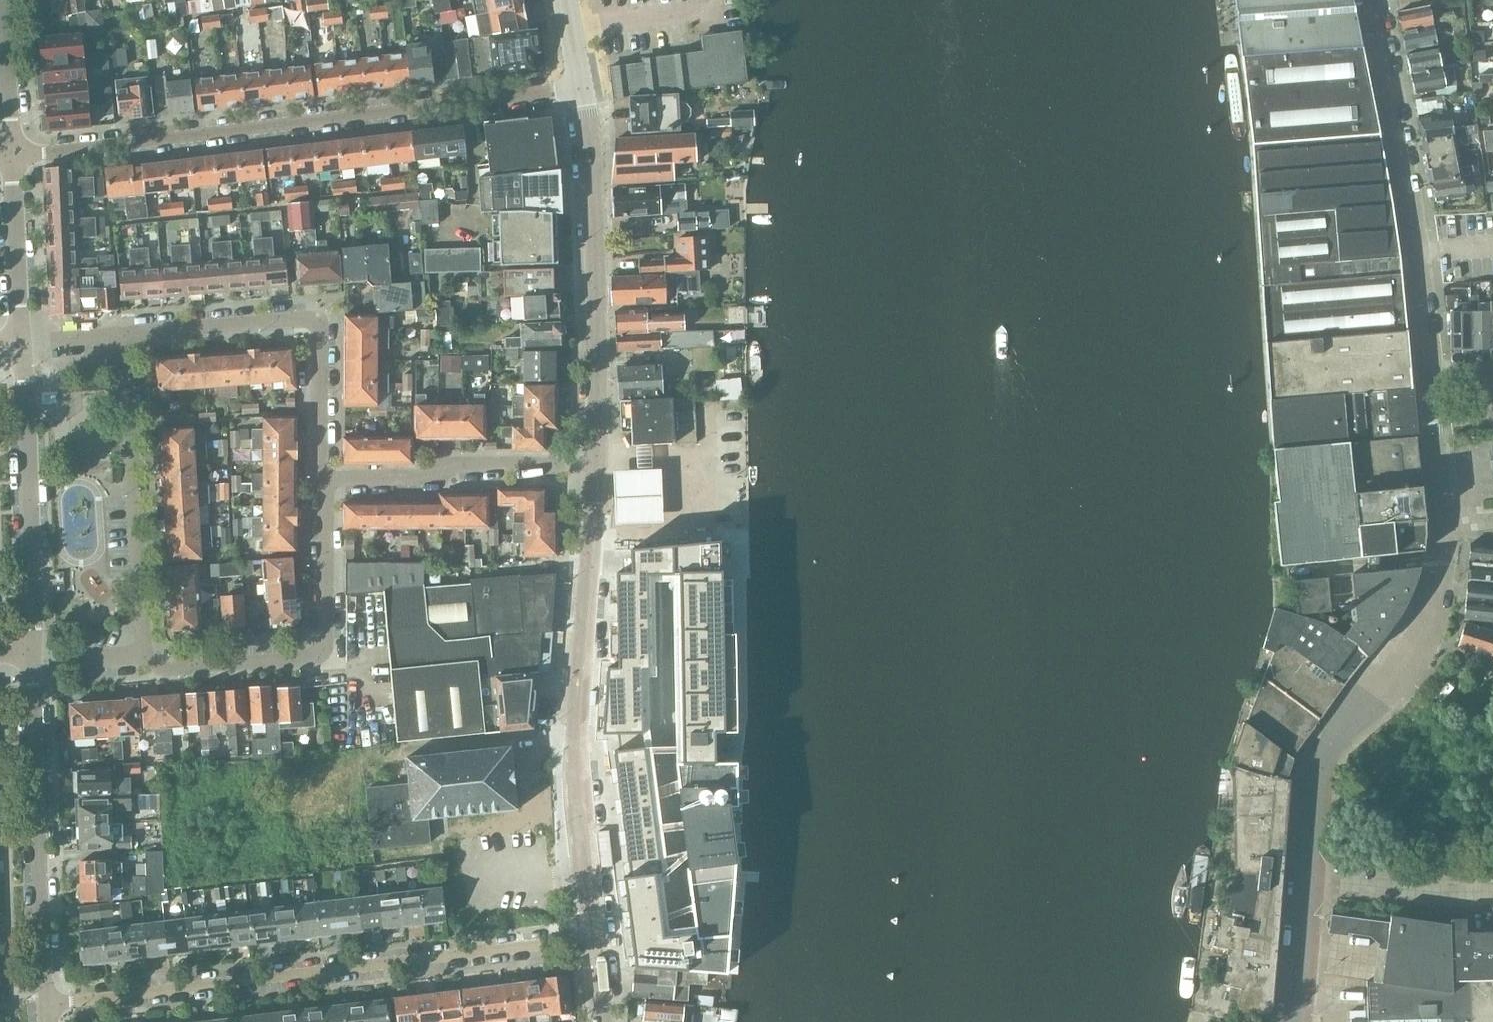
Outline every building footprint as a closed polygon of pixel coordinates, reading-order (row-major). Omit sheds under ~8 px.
[(78,13),(76,0),(67,0),(69,15),(78,13)] [(78,13),(81,34),(89,33),(86,12),(87,12),(85,0),(76,0),(78,13)] [(175,2),(177,17),(187,15),(185,0),(175,0),(175,2)] [(224,0),(203,0),(199,1),(200,13),(225,9),(224,0)] [(225,9),(238,7),(237,0),(224,0),(225,9)] [(296,1),(297,14),(309,12),(308,0),(305,0),(296,1)] [(309,12),(329,9),(327,0),(308,0),(309,12)] [(402,8),(416,6),(415,0),(400,0),(402,8)] [(436,14),(451,11),(449,0),(433,0),(436,14)] [(489,11),(524,5),(523,0),(487,0),(489,11)] [(1246,69),(1364,55),(1353,0),(1238,0),(1246,69)] [(142,2),(145,21),(154,20),(151,1),(142,2)] [(282,4),(265,7),(268,21),(284,18),(282,4)] [(387,4),(377,6),(379,19),(389,18),(387,4)] [(524,5),(489,11),(492,29),(488,30),(488,28),(477,30),(478,37),(493,36),(528,30),(526,17),(529,15),(527,8),(524,7),(524,5)] [(1398,12),(1402,31),(1433,25),(1430,5),(1398,12)] [(379,19),(377,6),(369,7),(371,20),(379,19)] [(268,21),(265,7),(257,8),(259,22),(268,21)] [(249,9),(251,23),(259,22),(257,8),(249,9)] [(464,9),(456,10),(458,18),(465,17),(464,9)] [(341,11),(331,12),(333,25),(342,24),(341,11)] [(333,25),(331,12),(323,13),(325,26),(333,25)] [(745,14),(594,23),(610,86),(749,78),(745,14)] [(219,15),(210,16),(211,29),(220,28),(219,15)] [(69,17),(71,29),(79,28),(77,16),(69,17)] [(211,29),(210,16),(202,17),(204,30),(211,29)] [(1433,25),(1402,31),(1406,51),(1437,45),(1433,25)] [(102,31),(104,44),(111,43),(109,30),(102,31)] [(472,77),(534,69),(532,53),(540,52),(537,30),(467,39),(472,77)] [(41,54),(42,62),(85,58),(82,35),(36,39),(37,55),(41,54)] [(459,78),(472,77),(467,39),(467,38),(454,40),(459,78)] [(155,40),(147,41),(149,59),(157,58),(155,40)] [(444,41),(446,59),(448,80),(459,78),(454,40),(444,41)] [(406,45),(407,54),(411,84),(433,81),(428,42),(406,45)] [(1406,55),(1410,74),(1442,68),(1438,49),(1406,55)] [(1445,53),(1447,62),(1455,61),(1454,52),(1445,53)] [(407,54),(384,57),(388,87),(411,84),(407,54)] [(126,55),(114,56),(115,66),(127,65),(126,55)] [(1380,134),(1364,55),(1246,69),(1253,144),(1252,144),(1252,145),(1253,145),(1258,215),(1270,401),(1273,449),(1348,443),(1348,436),(1366,435),(1362,393),(1371,392),(1375,436),(1417,432),(1413,387),(1412,387),(1407,331),(1400,256),(1392,205),(1380,134)] [(101,56),(102,70),(109,69),(107,56),(101,56)] [(384,57),(361,60),(365,90),(388,87),(384,57)] [(38,70),(39,85),(87,80),(85,58),(42,62),(43,70),(38,70)] [(448,80),(446,59),(435,60),(437,81),(448,80)] [(361,60),(338,62),(342,93),(365,90),(361,60)] [(1442,68),(1410,74),(1414,94),(1446,88),(1456,86),(1452,69),(1456,68),(1455,61),(1447,62),(1447,67),(1442,68)] [(342,93),(338,62),(315,65),(319,96),(342,93)] [(310,66),(286,69),(290,99),(314,97),(310,66)] [(286,69),(264,72),(267,102),(290,99),(286,69)] [(264,72),(241,75),(245,105),(267,102),(264,72)] [(1492,82),(1492,74),(1479,75),(1479,83),(1492,82)] [(241,75),(218,77),(222,108),(245,105),(241,75)] [(119,116),(130,115),(131,119),(155,116),(150,76),(115,80),(119,115),(119,116)] [(191,81),(166,84),(165,76),(154,78),(157,108),(168,106),(169,114),(195,111),(191,81)] [(222,108),(218,77),(194,80),(198,111),(222,108)] [(46,99),(46,107),(89,103),(87,80),(39,85),(40,100),(46,99)] [(104,88),(106,101),(113,100),(111,87),(104,88)] [(629,98),(631,133),(680,130),(679,123),(681,123),(687,121),(691,115),(690,108),(686,103),(680,102),(678,102),(677,94),(629,98)] [(113,100),(106,101),(107,114),(114,114),(113,100)] [(89,103),(46,107),(47,115),(42,115),(43,131),(91,126),(89,103)] [(707,121),(707,128),(755,125),(754,111),(730,112),(730,119),(707,121)] [(489,164),(478,165),(479,175),(490,174),(494,174),(495,176),(522,173),(522,174),(558,170),(557,164),(558,164),(554,138),(551,138),(543,118),(528,120),(528,117),(495,121),(495,122),(485,124),(485,123),(484,123),(489,164)] [(1418,118),(1423,143),(1467,135),(1467,136),(1479,133),(1478,124),(1465,127),(1453,129),(1453,127),(1456,125),(1455,120),(1452,120),(1451,117),(1418,118)] [(462,126),(438,129),(441,157),(466,154),(462,126)] [(731,128),(711,129),(711,137),(732,136),(731,128)] [(441,157),(438,129),(413,132),(416,160),(441,157)] [(387,135),(390,164),(415,161),(411,132),(410,132),(388,135),(387,135)] [(616,139),(612,184),(675,180),(674,163),(679,163),(679,164),(685,164),(685,162),(697,162),(695,134),(616,139)] [(364,138),(363,138),(366,167),(390,164),(387,135),(386,135),(364,138)] [(1423,143),(1426,163),(1458,157),(1456,146),(1468,144),(1467,136),(1467,135),(1423,143)] [(339,141),(342,170),(366,167),(363,138),(362,138),(340,141),(339,141)] [(315,144),(318,172),(342,170),(339,141),(338,141),(316,144),(315,144)] [(292,147),(291,147),(294,175),(318,172),(315,144),(314,144),(292,147)] [(294,175),(291,147),(290,147),(268,150),(266,150),(270,179),(294,175)] [(239,153),(238,153),(241,182),(266,179),(263,150),(261,150),(261,151),(239,154),(239,153)] [(215,156),(214,156),(218,185),(241,182),(238,153),(237,153),(237,154),(215,156)] [(191,159),(190,159),(194,188),(218,185),(214,156),(213,156),(213,157),(191,159)] [(1426,163),(1430,182),(1474,174),(1472,165),(1460,168),(1458,157),(1426,163)] [(167,162),(166,162),(170,191),(194,188),(190,159),(189,159),(190,160),(167,162)] [(142,165),(143,175),(145,194),(170,191),(166,162),(143,165),(142,165)] [(44,168),(45,188),(94,186),(103,186),(102,176),(94,177),(74,178),(74,166),(44,168)] [(145,194),(143,175),(133,177),(132,167),(106,170),(109,198),(124,196),(127,220),(148,217),(145,194)] [(478,178),(481,212),(499,211),(522,211),(557,213),(562,214),(560,170),(522,175),(522,173),(495,176),(478,178)] [(1474,174),(1430,182),(1433,202),(1466,196),(1464,185),(1475,183),(1474,174)] [(404,176),(392,177),(394,190),(405,188),(404,176)] [(394,190),(392,177),(382,178),(383,191),(394,190)] [(355,180),(344,181),(345,193),(357,192),(355,180)] [(345,193),(344,181),(333,183),(334,195),(345,193)] [(419,185),(420,193),(433,192),(433,183),(419,185)] [(307,185),(296,186),(297,198),(309,197),(307,185)] [(612,189),(614,217),(680,213),(678,185),(612,189)] [(45,188),(46,209),(76,207),(75,197),(95,196),(95,197),(104,196),(103,186),(94,186),(45,188)] [(297,198),(296,186),(284,188),(286,200),(297,198)] [(453,189),(445,189),(446,195),(456,200),(455,192),(453,189)] [(466,200),(468,191),(455,192),(456,200),(456,201),(466,200)] [(256,194),(258,207),(269,205),(268,192),(256,194)] [(414,208),(419,208),(418,193),(380,197),(380,196),(367,198),(368,212),(414,208)] [(431,193),(419,193),(419,201),(431,200),(431,193)] [(232,197),(219,198),(221,210),(233,209),(232,197)] [(221,210),(219,198),(208,199),(209,211),(221,210)] [(182,200),(171,202),(173,215),(184,213),(182,200)] [(439,223),(437,200),(431,200),(419,201),(421,225),(439,223)] [(319,283),(316,241),(313,201),(287,204),(290,231),(305,230),(307,252),(296,253),(298,285),(301,285),(303,286),(309,286),(311,284),(319,283)] [(173,215),(171,202),(160,203),(161,216),(173,215)] [(348,202),(340,202),(340,215),(349,215),(348,202)] [(46,209),(47,229),(105,226),(105,217),(76,218),(76,207),(46,209)] [(271,209),(261,210),(262,221),(272,220),(271,209)] [(262,221),(261,210),(251,212),(252,222),(262,221)] [(522,211),(499,211),(501,266),(558,264),(558,241),(553,241),(553,236),(557,236),(557,213),(522,211)] [(229,215),(219,216),(220,227),(229,226),(229,215)] [(220,227),(219,216),(209,216),(210,228),(220,227)] [(169,231),(179,230),(178,219),(168,220),(169,231)] [(188,219),(178,219),(179,230),(180,230),(189,229),(188,219)] [(420,222),(415,222),(412,223),(413,233),(421,232),(420,222)] [(47,229),(48,249),(78,248),(77,238),(106,236),(105,226),(47,229)] [(669,272),(669,278),(676,277),(676,282),(677,292),(687,292),(686,271),(708,270),(707,256),(710,254),(709,240),(706,238),(706,237),(707,237),(707,236),(704,236),(704,231),(689,232),(689,237),(678,238),(678,239),(679,239),(680,259),(638,261),(639,274),(669,272)] [(263,238),(267,287),(288,286),(286,256),(274,257),(273,237),(263,238)] [(244,259),(246,289),(267,287),(263,238),(253,239),(255,258),(244,259)] [(222,242),(226,291),(246,289),(244,259),(233,260),(231,241),(222,242)] [(326,241),(316,241),(319,283),(329,282),(331,284),(337,284),(339,281),(342,281),(339,250),(327,251),(326,241)] [(397,241),(388,241),(390,256),(398,256),(397,241)] [(203,263),(205,292),(226,291),(222,242),(212,242),(214,262),(203,263)] [(181,245),(180,245),(184,294),(205,292),(203,263),(191,264),(190,244),(181,245)] [(388,244),(364,246),(367,279),(391,277),(388,244)] [(172,265),(161,266),(163,296),(184,294),(180,245),(171,246),(172,265)] [(367,279),(364,246),(342,249),(345,281),(367,279)] [(48,249),(48,269),(97,267),(97,258),(78,259),(78,248),(48,249)] [(143,298),(139,249),(129,250),(131,269),(119,270),(122,299),(143,298)] [(148,249),(139,249),(143,298),(163,296),(161,266),(150,267),(148,249)] [(49,289),(49,290),(80,288),(95,288),(116,286),(114,271),(98,273),(97,267),(48,269),(49,289)] [(554,269),(503,270),(504,297),(523,296),(524,320),(560,318),(560,316),(564,313),(563,306),(559,303),(559,295),(554,295),(554,269)] [(613,277),(614,305),(666,303),(665,282),(676,282),(676,277),(669,278),(669,279),(665,279),(665,275),(613,277)] [(424,281),(391,284),(391,277),(367,279),(367,281),(373,286),(375,286),(375,290),(374,292),(374,295),(376,297),(376,302),(375,304),(375,307),(377,309),(377,313),(414,310),(426,309),(424,281)] [(80,288),(49,290),(49,291),(50,314),(50,316),(81,313),(117,309),(116,286),(95,288),(80,288)] [(1470,303),(1470,312),(1470,350),(1492,349),(1492,340),(1491,340),(1491,312),(1490,312),(1478,312),(1478,291),(1470,291),(1470,303)] [(1470,350),(1470,312),(1470,303),(1458,303),(1458,296),(1444,296),(1446,312),(1450,312),(1450,322),(1450,350),(1470,350)] [(435,308),(436,320),(436,327),(452,325),(450,300),(436,301),(436,308),(435,308)] [(415,322),(436,320),(435,308),(426,309),(414,310),(415,322)] [(727,317),(684,319),(683,313),(655,314),(652,317),(652,321),(648,321),(647,310),(615,312),(616,333),(684,330),(728,329),(727,317)] [(345,316),(345,339),(389,339),(389,328),(377,328),(377,316),(345,316)] [(521,322),(521,337),(506,338),(507,346),(518,346),(561,345),(561,336),(565,333),(565,325),(561,323),(561,321),(521,322)] [(421,329),(420,339),(429,339),(430,329),(421,329)] [(616,334),(617,352),(714,347),(713,330),(616,334)] [(345,339),(345,361),(377,361),(377,349),(389,349),(389,339),(345,339)] [(518,346),(507,346),(507,359),(518,358),(518,346)] [(293,348),(270,350),(273,382),(285,381),(286,389),(296,388),(293,348)] [(263,349),(247,350),(249,384),(273,382),(270,350),(263,351),(263,349)] [(246,352),(224,353),(227,394),(238,393),(237,384),(249,384),(247,350),(246,350),(246,352)] [(524,351),(524,381),(556,381),(556,351),(524,351)] [(186,356),(179,357),(181,389),(204,387),(202,353),(186,355),(186,356)] [(203,353),(202,353),(204,387),(217,386),(218,394),(227,394),(224,353),(203,355),(203,353)] [(462,355),(462,368),(489,368),(489,355),(462,355)] [(181,389),(179,357),(156,359),(159,399),(170,398),(170,390),(181,389)] [(429,369),(439,369),(439,360),(429,360),(429,369)] [(345,361),(345,383),(389,383),(389,372),(377,372),(377,361),(345,361)] [(618,369),(619,399),(662,397),(662,392),(664,390),(664,385),(662,382),(661,364),(621,366),(618,369)] [(402,374),(402,383),(412,383),(412,374),(402,374)] [(389,383),(345,383),(345,405),(389,405),(389,391),(389,383)] [(411,383),(402,383),(402,391),(411,391),(411,383)] [(513,396),(513,406),(556,406),(556,383),(524,385),(525,396),(513,396)] [(439,438),(439,407),(426,407),(426,395),(415,395),(416,439),(439,438)] [(475,407),(463,407),(463,438),(485,438),(485,395),(475,395),(475,407)] [(488,397),(488,406),(498,406),(498,396),(488,397)] [(238,397),(229,397),(229,406),(239,405),(238,397)] [(288,404),(288,407),(296,407),(296,399),(288,398),(288,404)] [(633,445),(651,444),(675,443),(673,398),(620,401),(621,432),(632,432),(633,445)] [(723,398),(723,409),(744,409),(744,398),(723,398)] [(696,442),(694,399),(673,400),(675,443),(696,442)] [(288,407),(288,404),(275,403),(275,412),(296,412),(296,407),(288,407)] [(252,412),(251,404),(242,405),(243,413),(252,412)] [(259,404),(251,404),(252,412),(260,412),(259,404)] [(525,416),(525,427),(545,427),(545,428),(556,428),(556,406),(513,406),(513,416),(525,416)] [(378,417),(378,407),(369,407),(369,417),(378,417)] [(387,407),(378,407),(378,417),(387,416),(387,407)] [(463,407),(439,407),(439,438),(463,438),(463,407)] [(215,412),(206,413),(207,422),(216,421),(215,412)] [(193,413),(184,414),(184,423),(194,423),(193,413)] [(184,414),(170,415),(171,424),(184,423),(184,414)] [(162,425),(171,424),(170,415),(161,415),(162,425)] [(252,439),(298,439),(296,439),(296,417),(264,417),(264,429),(252,429),(252,439)] [(161,429),(163,451),(206,448),(206,439),(194,439),(193,427),(161,429)] [(545,427),(525,427),(502,427),(502,438),(514,438),(514,450),(545,449),(545,428),(545,427)] [(231,430),(231,440),(240,440),(240,429),(231,430)] [(252,429),(240,429),(240,440),(252,440),(252,439),(252,429)] [(378,463),(378,438),(344,438),(345,463),(378,463)] [(412,438),(378,438),(378,463),(412,463),(412,438)] [(1416,438),(1274,451),(1279,503),(1275,503),(1281,567),(1425,553),(1427,536),(1426,522),(1428,522),(1424,488),(1423,488),(1416,438)] [(264,450),(264,460),(298,460),(298,439),(252,439),(252,440),(252,450),(264,450)] [(219,440),(219,448),(228,448),(227,440),(219,440)] [(231,440),(231,448),(240,448),(240,440),(231,440)] [(162,474),(164,474),(196,472),(195,460),(207,459),(206,448),(163,451),(161,451),(162,474)] [(228,448),(219,448),(220,457),(228,456),(228,448)] [(252,473),(252,482),(296,482),(296,462),(298,462),(298,460),(264,460),(264,473),(252,473)] [(661,469),(613,470),(614,523),(662,522),(661,469)] [(164,474),(165,495),(210,493),(209,483),(197,483),(196,472),(164,474)] [(232,475),(232,484),(240,484),(240,475),(232,475)] [(264,494),(264,504),(296,504),(296,482),(252,482),(252,483),(252,494),(264,494)] [(219,484),(220,492),(229,492),(228,483),(219,484)] [(252,483),(242,483),(242,492),(252,494),(252,483)] [(240,484),(232,484),(233,493),(241,492),(240,484)] [(516,504),(516,512),(525,512),(525,510),(550,510),(549,492),(546,492),(546,489),(498,490),(498,495),(492,495),(492,496),(492,504),(516,504)] [(229,492),(220,492),(221,501),(229,500),(229,492)] [(165,495),(167,517),(199,515),(198,503),(210,503),(210,493),(165,495)] [(441,495),(441,503),(441,527),(465,527),(464,495),(441,495)] [(488,495),(464,495),(465,527),(488,527),(489,520),(488,495)] [(376,503),(344,503),(345,528),(377,528),(376,503)] [(409,503),(376,503),(377,528),(409,527),(409,503)] [(441,503),(409,503),(409,527),(441,527),(441,503)] [(252,517),(252,526),(298,526),(298,505),(296,505),(296,504),(264,504),(264,517),(252,517)] [(513,523),(513,532),(557,532),(557,511),(550,511),(550,510),(525,510),(525,512),(516,512),(516,523),(513,523)] [(166,540),(168,540),(213,537),(212,526),(200,527),(199,515),(167,517),(165,517),(166,540)] [(232,519),(233,528),(242,528),(241,519),(232,519)] [(499,520),(489,520),(488,527),(489,528),(499,529),(499,520)] [(298,526),(252,526),(252,537),(264,538),(264,550),(296,550),(296,528),(298,528),(298,526)] [(220,528),(221,537),(230,536),(230,528),(220,528)] [(489,545),(499,545),(499,529),(489,528),(489,545)] [(557,532),(513,532),(513,543),(525,543),(525,555),(557,555),(557,532)] [(230,536),(221,537),(221,544),(231,544),(230,536)] [(409,545),(409,536),(401,536),(402,558),(410,558),(410,545),(409,545)] [(418,536),(409,536),(409,545),(410,545),(418,545),(418,536)] [(213,537),(168,540),(170,562),(202,560),(201,547),(213,546),(213,537)] [(354,541),(346,541),(346,549),(354,549),(354,541)] [(603,731),(602,734),(617,734),(619,750),(614,751),(616,768),(618,783),(620,799),(622,814),(624,830),(626,845),(628,862),(629,874),(630,876),(623,877),(624,879),(626,896),(628,910),(630,927),(633,955),(635,965),(635,968),(689,972),(694,972),(673,764),(716,763),(715,732),(736,732),(733,580),(722,580),(722,571),(721,571),(721,558),(720,543),(720,541),(630,550),(631,558),(631,572),(622,573),(616,573),(617,590),(617,603),(617,622),(617,635),(618,653),(618,667),(611,667),(607,668),(606,685),(605,700),(604,716),(603,731)] [(1470,562),(1492,564),(1492,545),(1471,543),(1470,562)] [(465,545),(465,562),(470,562),(474,562),(474,560),(473,545),(465,545)] [(263,560),(264,583),(294,581),(293,558),(263,560)] [(474,562),(470,562),(470,568),(482,567),(482,559),(474,560),(474,562)] [(253,560),(241,561),(242,576),(254,574),(253,560)] [(242,576),(241,561),(219,563),(220,578),(242,576)] [(1470,562),(1468,580),(1492,582),(1492,564),(1470,562)] [(351,564),(346,564),(346,595),(383,592),(424,587),(424,585),(424,563),(351,564)] [(168,567),(169,589),(199,587),(198,565),(168,567)] [(1420,568),(1419,567),(1351,575),(1356,621),(1343,636),(1323,623),(1317,621),(1275,608),(1263,648),(1273,652),(1247,719),(1294,754),(1313,730),(1344,685),(1367,657),(1378,645),(1387,633),(1400,616),(1408,600),(1415,585),(1420,569),(1420,568)] [(430,582),(440,583),(440,570),(430,570),(430,582)] [(471,584),(424,587),(383,592),(398,742),(532,729),(538,670),(541,670),(543,669),(545,666),(545,662),(544,659),(542,657),(539,657),(542,633),(551,632),(555,574),(471,581),(471,584)] [(1331,612),(1328,578),(1298,580),(1301,614),(1331,612)] [(247,595),(248,604),(258,604),(296,601),(294,581),(264,583),(265,593),(247,595)] [(1466,601),(1492,604),(1492,585),(1468,583),(1466,601)] [(233,584),(235,596),(221,597),(223,628),(226,627),(229,629),(234,629),(236,626),(246,626),(242,584),(233,584)] [(169,589),(171,610),(201,608),(199,587),(169,589)] [(209,600),(210,607),(218,607),(218,599),(209,600)] [(296,601),(258,604),(259,614),(266,614),(267,624),(297,622),(296,601)] [(1466,601),(1464,620),(1492,622),(1492,604),(1466,601)] [(258,604),(248,604),(249,619),(259,618),(259,614),(258,604)] [(218,607),(210,607),(211,621),(219,620),(218,607)] [(201,608),(171,610),(172,631),(202,629),(201,608)] [(1465,623),(1463,625),(1461,630),(1462,632),(1458,646),(1492,658),(1492,632),(1465,623)] [(300,687),(297,687),(295,685),(289,685),(286,688),(277,689),(280,729),(315,726),(313,703),(302,704),(300,687)] [(248,688),(251,724),(274,722),(272,686),(248,688)] [(225,692),(227,723),(228,723),(230,756),(238,756),(237,736),(236,722),(247,721),(245,690),(243,690),(241,688),(236,689),(233,691),(225,692)] [(216,724),(227,723),(225,692),(224,692),(221,690),(216,690),(214,692),(206,693),(210,749),(218,749),(216,724)] [(202,750),(210,749),(206,693),(198,694),(196,691),(190,692),(188,694),(186,694),(188,726),(200,725),(202,750)] [(168,696),(161,696),(165,754),(173,753),(171,727),(184,727),(182,695),(179,695),(177,693),(170,693),(168,696)] [(165,754),(161,696),(153,697),(151,695),(145,695),(143,697),(140,697),(142,729),(155,728),(156,754),(165,754)] [(123,702),(115,702),(117,735),(139,734),(137,701),(135,701),(132,698),(126,698),(123,702)] [(94,704),(93,704),(95,737),(117,735),(115,702),(106,703),(103,700),(98,700),(94,704)] [(95,737),(93,704),(85,704),(81,701),(76,702),(73,705),(71,705),(73,738),(95,737)] [(1233,765),(1235,854),(1236,872),(1228,917),(1235,918),(1223,984),(1213,981),(1205,1014),(1233,1019),(1234,1018),(1269,1021),(1282,860),(1288,781),(1285,781),(1293,758),(1247,724),(1243,722),(1230,764),(1233,765)] [(281,755),(280,741),(280,735),(252,737),(253,757),(281,755)] [(292,740),(280,741),(281,755),(293,754),(292,740)] [(114,741),(115,759),(123,759),(122,741),(114,741)] [(408,757),(406,757),(407,759),(409,780),(409,782),(410,784),(369,788),(367,788),(367,790),(368,790),(373,846),(373,848),(375,848),(428,841),(428,842),(430,841),(430,839),(429,839),(428,821),(427,819),(515,809),(517,809),(517,807),(515,786),(513,769),(511,749),(511,746),(509,747),(499,748),(497,748),(421,756),(418,756),(419,757),(409,758),(408,757)] [(96,748),(81,749),(82,761),(98,759),(96,748)] [(716,763),(673,764),(694,972),(725,975),(725,973),(727,973),(736,861),(729,806),(738,806),(737,762),(716,763)] [(140,763),(131,763),(123,764),(123,774),(141,773),(140,763)] [(79,796),(111,795),(131,794),(131,778),(115,778),(115,769),(74,770),(74,773),(78,773),(78,780),(74,783),(74,791),(79,794),(79,796)] [(76,814),(77,825),(112,823),(111,810),(132,809),(131,794),(111,795),(111,799),(79,800),(79,811),(76,814)] [(112,823),(77,825),(77,835),(80,838),(81,849),(132,848),(132,838),(112,838),(112,823)] [(131,878),(131,894),(162,892),(165,892),(165,890),(163,851),(147,852),(148,877),(131,878)] [(81,874),(81,881),(98,881),(98,878),(122,877),(121,863),(111,864),(110,860),(80,861),(80,863),(78,865),(78,872),(81,874)] [(405,868),(396,869),(398,883),(407,882),(405,868)] [(98,881),(81,881),(81,888),(79,890),(79,897),(82,899),(82,902),(101,901),(112,900),(111,888),(122,888),(122,877),(98,878),(98,881)] [(313,879),(307,880),(308,891),(315,890),(313,879)] [(292,880),(283,881),(284,892),(293,891),(292,880)] [(272,895),(270,881),(259,883),(261,893),(264,896),(272,895)] [(232,886),(223,887),(225,899),(231,898),(233,895),(232,886)] [(225,899),(223,887),(215,888),(216,898),(219,900),(225,899)] [(442,888),(420,891),(424,922),(433,921),(435,923),(442,922),(443,920),(446,920),(442,888)] [(165,892),(162,892),(163,902),(173,901),(172,890),(165,890),(165,892)] [(420,891),(399,893),(403,925),(412,924),(414,925),(421,925),(422,923),(424,922),(420,891)] [(190,892),(182,893),(183,905),(192,904),(190,892)] [(399,893),(378,896),(382,927),(392,926),(393,928),(400,927),(401,925),(403,925),(399,893)] [(378,896),(358,898),(361,930),(371,929),(372,931),(379,930),(380,928),(382,927),(378,896)] [(358,898),(337,901),(340,933),(350,931),(351,933),(358,932),(359,930),(361,930),(358,898)] [(337,901),(316,903),(319,935),(321,935),(323,937),(330,936),(331,934),(340,933),(337,901)] [(316,903),(295,906),(298,938),(300,937),(302,939),(309,938),(310,936),(319,935),(316,903)] [(107,904),(96,905),(98,917),(109,916),(107,904)] [(98,917),(96,905),(79,908),(80,920),(98,917)] [(295,906),(274,908),(277,940),(279,940),(281,942),(288,941),(289,939),(298,938),(295,906)] [(254,928),(256,943),(259,943),(260,944),(267,943),(268,941),(277,940),(274,908),(249,912),(251,928),(254,928)] [(254,928),(251,928),(249,912),(227,914),(231,946),(240,945),(242,946),(248,946),(249,944),(256,943),(254,928)] [(227,914),(206,917),(210,948),(220,947),(220,949),(228,948),(229,946),(231,946),(227,914)] [(1377,937),(1387,945),(1381,983),(1367,981),(1368,1020),(1351,1020),(1351,1021),(1492,1021),(1492,931),(1466,932),(1466,919),(1451,919),(1450,924),(1391,916),(1390,923),(1335,916),(1331,915),(1331,919),(1328,922),(1328,926),(1330,929),(1329,933),(1348,936),(1348,933),(1377,937)] [(206,917),(185,919),(189,951),(199,950),(200,952),(207,951),(208,949),(210,948),(206,917)] [(185,919),(164,922),(168,954),(177,952),(179,954),(186,953),(187,951),(189,951),(185,919)] [(164,922),(143,924),(147,956),(149,956),(151,958),(158,957),(159,955),(168,954),(164,922)] [(143,924),(122,927),(126,959),(128,958),(130,960),(137,959),(138,957),(147,956),(143,924)] [(122,927),(102,929),(105,961),(107,961),(109,963),(116,962),(117,960),(126,959),(122,927)] [(105,961),(102,929),(80,932),(82,951),(81,953),(81,960),(83,961),(84,964),(86,964),(88,965),(95,964),(96,962),(105,961)] [(634,968),(633,996),(687,1000),(688,982),(706,983),(725,984),(725,975),(694,972),(689,972),(635,968),(634,968)] [(566,975),(546,978),(551,1015),(571,1013),(566,975)] [(539,978),(524,980),(528,1015),(550,1012),(550,1016),(551,1015),(546,978),(546,980),(539,981),(539,978)] [(517,981),(502,983),(507,1018),(528,1015),(524,980),(524,983),(518,983),(517,981)] [(496,984),(481,986),(485,1020),(507,1018),(502,983),(502,985),(496,986),(496,984)] [(463,1021),(472,1021),(485,1020),(481,986),(480,986),(481,988),(474,989),(474,986),(459,988),(459,991),(463,1021)] [(437,993),(441,1021),(460,1021),(463,1021),(459,991),(456,991),(455,989),(446,991),(445,992),(437,993)] [(416,996),(419,1021),(441,1021),(437,993),(428,995),(426,993),(418,994),(416,996)] [(416,996),(406,997),(404,996),(398,996),(396,998),(394,999),(397,1021),(419,1021),(416,996)] [(365,1001),(368,1021),(390,1021),(387,1000),(387,998),(372,1000),(372,1002),(367,1003),(366,1001),(365,1001)] [(344,1003),(346,1021),(368,1021),(365,1001),(350,1003),(351,1004),(345,1005),(345,1003),(344,1003)] [(698,1006),(645,1001),(644,1005),(642,1005),(640,1015),(643,1016),(643,1020),(664,1021),(696,1021),(698,1006)] [(323,1006),(325,1021),(346,1021),(344,1003),(329,1005),(329,1007),(324,1008),(324,1006),(323,1006)] [(303,1021),(325,1021),(323,1006),(308,1008),(308,1009),(302,1010),(303,1021)] [(280,1011),(281,1021),(303,1021),(302,1010),(295,1011),(294,1009),(280,1011)] [(259,1014),(260,1021),(281,1021),(280,1011),(279,1011),(279,1013),(274,1014),(274,1012),(259,1014)] [(236,1018),(236,1021),(260,1021),(259,1014),(258,1014),(258,1016),(252,1016),(252,1014),(238,1016),(238,1018),(236,1018)]
